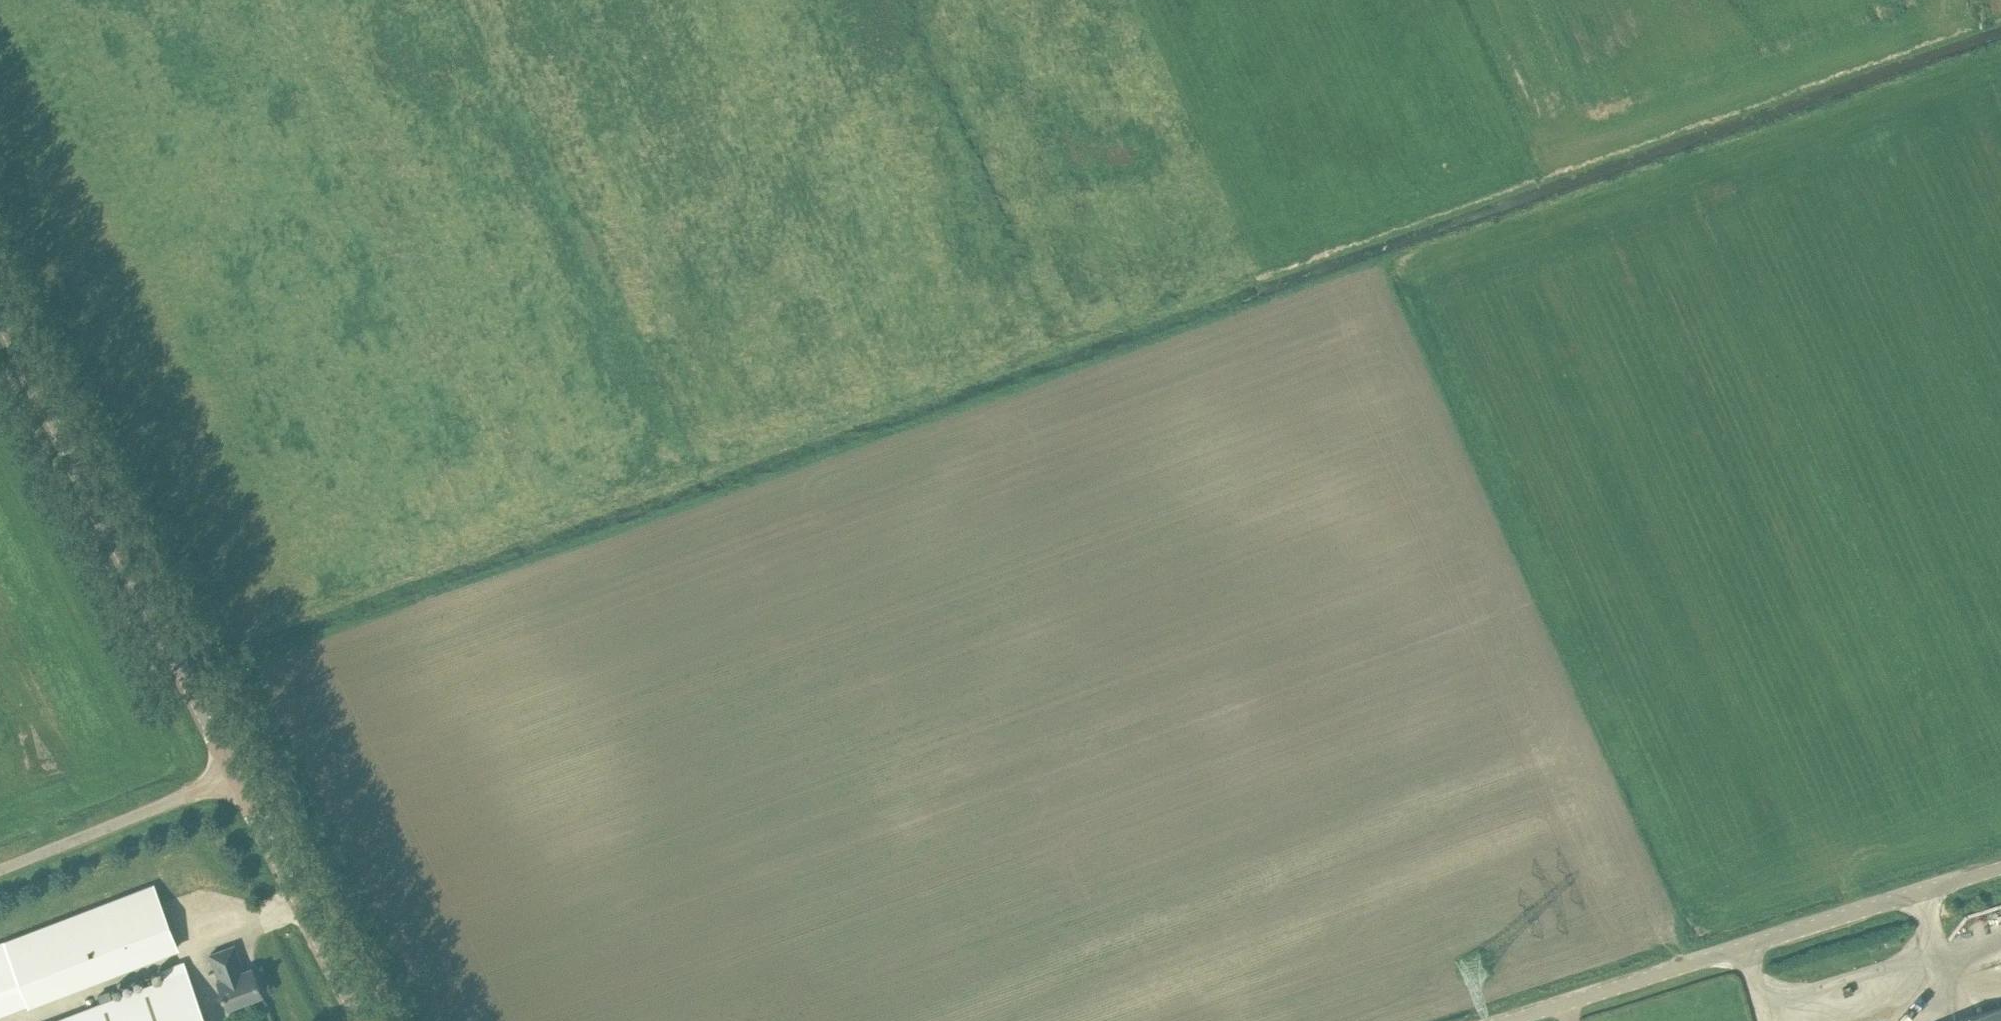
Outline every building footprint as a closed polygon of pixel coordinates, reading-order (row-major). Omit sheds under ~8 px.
[(51,924),(74,986),(178,946),(155,885),(51,924)] [(27,1004),(4,942),(0,944),(0,1014),(27,1004)] [(210,954),(220,979),(217,980),(227,1009),(263,995),(252,967),(244,970),(234,945),(210,954)] [(188,971),(56,1020),(207,1020),(188,971)] [(1955,1020),(2000,1020),(2000,1007),(1955,1020)]
